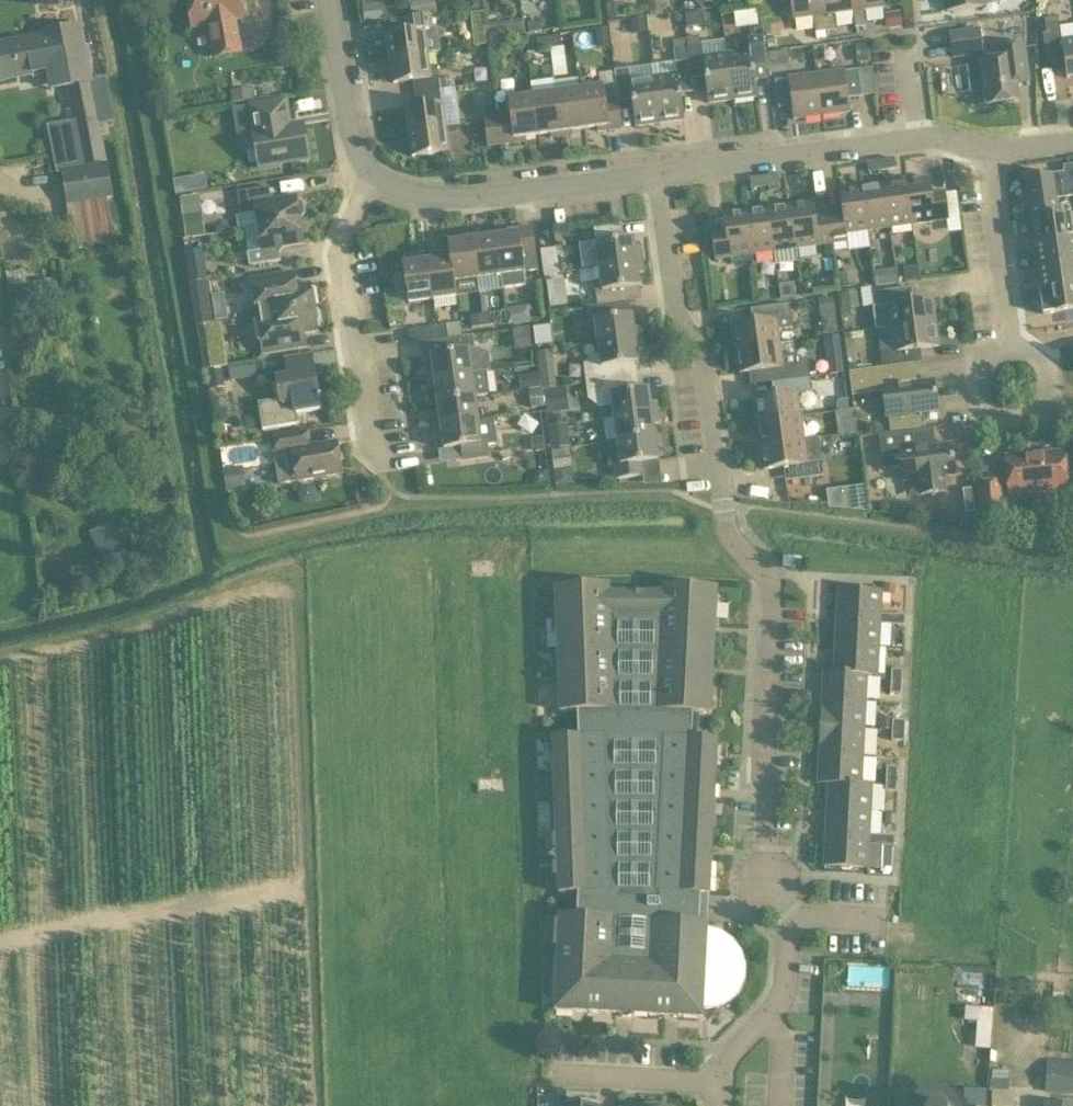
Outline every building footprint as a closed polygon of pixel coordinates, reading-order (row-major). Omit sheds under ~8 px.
[(245,21),(241,0),(187,0),(193,30),(209,27),(214,60),(242,55),(236,23),(245,21)] [(416,12),(433,13),(434,0),(417,0),(416,12)] [(821,0),(791,0),(794,22),(814,19),(816,35),(826,33),(821,0)] [(826,33),(836,32),(834,16),(853,14),(851,0),(821,0),(826,33)] [(853,14),(855,29),(866,28),(865,12),(885,9),(883,0),(851,0),(853,14)] [(986,9),(985,0),(946,0),(947,14),(986,9)] [(483,12),(470,12),(470,44),(483,43),(483,12)] [(392,23),(393,36),(387,36),(390,59),(427,54),(440,52),(437,30),(435,28),(430,29),(429,17),(392,23)] [(1043,35),(1044,43),(1062,41),(1059,23),(1045,25),(1046,34),(1043,35)] [(68,88),(74,123),(48,127),(57,174),(61,173),(67,205),(73,249),(113,243),(115,243),(107,198),(112,197),(110,193),(106,165),(105,165),(90,83),(89,83),(86,66),(87,66),(80,28),(42,35),(42,37),(0,45),(0,71),(2,81),(47,72),(50,91),(66,88),(68,88)] [(950,35),(954,60),(982,56),(979,31),(950,35)] [(560,37),(549,38),(551,50),(562,48),(560,37)] [(709,105),(733,102),(727,56),(704,59),(702,46),(701,46),(700,37),(686,39),(687,40),(689,61),(692,80),(705,78),(709,105)] [(551,50),(549,38),(537,40),(538,52),(551,50)] [(768,79),(762,38),(747,40),(749,53),(727,56),(733,102),(757,99),(755,81),(768,79)] [(678,76),(654,80),(660,126),(684,122),(680,95),(694,93),(692,80),(689,61),(687,40),(673,41),(678,76)] [(1061,42),(1066,80),(1072,79),(1072,40),(1061,42)] [(868,43),(858,44),(860,62),(871,61),(868,43)] [(982,62),(982,64),(969,66),(975,107),(988,105),(988,106),(1018,102),(1016,86),(1030,84),(1025,45),(1024,44),(997,48),(998,60),(982,62)] [(427,54),(390,59),(394,85),(413,83),(414,93),(440,90),(438,77),(437,67),(429,68),(427,54)] [(845,73),(817,77),(822,118),(850,114),(848,100),(861,98),(861,97),(875,95),(872,69),(858,71),(844,72),(845,73)] [(630,83),(629,70),(614,72),(616,87),(604,89),(580,92),(585,131),(597,130),(598,134),(623,130),(619,104),(633,102),(636,129),(660,126),(654,80),(630,83)] [(788,80),(775,82),(779,109),(792,107),(794,121),(822,118),(817,77),(788,80)] [(555,82),(556,95),(562,139),(573,137),(573,133),(585,131),(580,92),(578,79),(555,82)] [(408,124),(409,133),(446,128),(445,124),(443,105),(440,90),(414,93),(416,108),(406,110),(408,124)] [(551,141),(562,139),(556,95),(533,98),(538,137),(550,136),(551,141)] [(511,117),(498,119),(502,147),(526,144),(525,139),(538,137),(533,98),(509,102),(511,117)] [(290,129),(289,124),(286,103),(251,109),(253,124),(255,135),(254,135),(259,165),(278,162),(279,166),(309,161),(303,127),(290,129)] [(498,119),(484,121),(488,149),(502,147),(498,119)] [(449,154),(446,128),(409,133),(412,159),(449,154)] [(895,159),(881,161),(883,171),(896,169),(895,159)] [(883,171),(881,161),(866,162),(868,173),(883,171)] [(1031,220),(1059,216),(1057,201),(1072,198),(1072,165),(1062,167),(1064,174),(1025,180),(1031,220)] [(777,175),(764,177),(765,188),(779,186),(777,175)] [(751,190),(765,188),(764,177),(749,179),(751,190)] [(177,196),(191,194),(188,179),(174,182),(177,196)] [(929,180),(907,183),(914,226),(935,223),(949,222),(945,194),(931,196),(929,180)] [(890,230),(914,226),(907,183),(884,186),(890,230)] [(884,186),(862,189),(868,233),(890,230),(884,186)] [(298,202),(297,198),(280,201),(270,195),(268,188),(237,193),(241,216),(255,214),(258,227),(301,220),(302,220),(305,216),(303,205),(298,202)] [(842,213),(828,215),(833,245),(848,243),(847,236),(868,233),(862,189),(839,193),(842,213)] [(183,236),(202,233),(195,194),(176,197),(183,236)] [(790,207),(796,251),(819,248),(833,245),(828,215),(815,217),(813,204),(790,207)] [(790,207),(768,210),(774,254),(796,251),(790,207)] [(768,210),(746,213),(752,257),(774,254),(768,210)] [(746,213),(723,216),(725,233),(712,234),(715,262),(729,260),(752,257),(746,213)] [(1072,238),(1072,223),(1072,215),(1059,217),(1059,216),(1031,220),(1034,244),(1072,238)] [(279,255),(284,249),(305,246),(301,220),(258,227),(261,251),(247,253),(248,267),(281,262),(279,255)] [(623,225),(594,229),(596,245),(598,268),(642,262),(641,253),(635,254),(633,240),(625,242),(623,225)] [(508,237),(495,238),(501,277),(502,290),(524,287),(522,275),(538,272),(532,229),(507,232),(508,237)] [(483,236),(472,237),(477,281),(501,277),(495,238),(483,240),(483,236)] [(448,245),(450,260),(454,284),(477,281),(472,237),(460,239),(461,243),(448,245)] [(1038,267),(1072,262),(1072,238),(1034,244),(1038,267)] [(556,249),(541,251),(544,276),(560,273),(556,249)] [(203,250),(186,253),(191,283),(208,280),(203,250)] [(438,257),(427,258),(432,302),(456,299),(454,284),(450,260),(438,262),(438,257)] [(415,260),(416,265),(403,266),(404,271),(406,289),(408,305),(432,302),(427,258),(415,260)] [(597,307),(620,304),(618,291),(639,289),(638,276),(644,275),(642,262),(598,268),(600,281),(594,282),(596,305),(597,307)] [(1041,290),(1072,285),(1072,262),(1038,267),(1041,290)] [(872,289),(887,288),(886,269),(871,270),(872,289)] [(404,271),(391,273),(393,291),(406,289),(404,271)] [(253,295),(257,317),(315,308),(311,286),(296,288),(294,275),(251,282),(253,295)] [(199,327),(216,324),(211,297),(209,282),(192,285),(199,327)] [(1072,312),(1072,285),(1041,290),(1041,291),(1039,292),(1042,316),(1072,312)] [(875,331),(878,331),(935,322),(932,300),(914,303),(912,288),(872,293),(874,308),(873,308),(875,331)] [(747,290),(749,304),(758,303),(756,289),(747,290)] [(211,297),(216,324),(229,322),(224,295),(211,297)] [(620,305),(620,304),(597,307),(596,305),(586,307),(588,322),(594,321),(598,344),(641,338),(640,329),(633,329),(632,316),(622,318),(620,305)] [(505,324),(530,321),(527,305),(503,308),(505,324)] [(733,327),(736,350),(779,344),(776,321),(791,319),(789,305),(751,310),(752,324),(733,327)] [(253,319),(257,342),(261,342),(263,356),(306,349),(303,336),(319,333),(318,330),(322,324),(320,314),(315,310),(315,308),(257,317),(257,319),(253,319)] [(494,314),(482,315),(484,327),(495,325),(494,314)] [(484,327),(482,315),(470,317),(472,329),(484,327)] [(881,353),(882,368),(888,368),(910,365),(909,352),(938,349),(935,322),(878,331),(881,353)] [(437,340),(460,337),(458,324),(436,327),(437,340)] [(550,325),(534,327),(537,347),(555,345),(552,325),(550,325)] [(436,327),(408,331),(409,344),(437,340),(436,327)] [(490,354),(475,348),(473,336),(460,337),(442,340),(444,354),(431,355),(433,369),(427,370),(428,380),(486,372),(492,371),(490,354)] [(824,338),(829,376),(843,374),(838,336),(824,338)] [(641,338),(598,344),(599,356),(591,358),(585,366),(587,383),(637,376),(636,365),(638,365),(637,352),(643,351),(641,338)] [(772,383),(782,382),(810,378),(808,363),(798,365),(797,356),(781,358),(779,344),(736,350),(739,376),(749,374),(759,372),(770,371),(772,383)] [(206,371),(209,389),(224,387),(221,368),(206,371)] [(888,368),(882,368),(861,371),(863,385),(890,381),(888,368)] [(486,372),(428,380),(430,393),(436,392),(437,403),(474,397),(489,395),(486,372)] [(280,401),(259,404),(263,431),(298,425),(297,416),(320,412),(314,374),(314,373),(276,379),(276,380),(280,401)] [(612,407),(614,418),(657,412),(656,403),(650,404),(648,391),(639,392),(637,376),(587,383),(588,399),(599,408),(612,407)] [(810,378),(782,382),(784,396),(774,397),(754,401),(757,423),(800,417),(797,394),(812,392),(810,378)] [(886,419),(938,413),(934,382),(882,389),(886,419)] [(545,407),(543,390),(529,391),(531,409),(545,407)] [(433,417),(434,427),(477,421),(474,397),(437,403),(439,416),(433,417)] [(834,412),(837,436),(847,435),(857,433),(855,419),(853,410),(834,412)] [(614,418),(617,443),(654,438),(653,426),(659,425),(657,412),(614,418)] [(757,423),(760,446),(803,440),(800,417),(757,423)] [(477,421),(434,427),(436,440),(442,439),(443,451),(444,452),(461,450),(462,461),(462,463),(489,459),(487,445),(496,443),(493,419),(477,421)] [(567,425),(548,427),(549,437),(568,434),(567,425)] [(889,454),(890,469),(900,468),(903,483),(918,481),(920,497),(947,494),(945,478),(954,477),(951,446),(936,448),(933,429),(879,435),(881,455),(889,454)] [(278,485),(296,482),(296,484),(342,476),(337,444),(308,448),(306,433),(274,438),(276,451),(273,452),(278,485)] [(641,465),(658,462),(656,449),(662,448),(660,437),(654,438),(617,443),(607,444),(610,467),(613,467),(615,482),(643,478),(643,476),(641,465)] [(803,440),(760,446),(763,472),(784,469),(794,467),(795,481),(823,478),(821,463),(818,439),(803,440)] [(553,470),(572,467),(569,450),(552,453),(553,470)] [(1065,490),(1062,453),(1006,458),(1009,495),(1065,490)] [(1004,518),(1002,481),(977,483),(979,519),(981,519),(981,530),(1004,529),(1003,518),(1004,518)] [(829,507),(862,505),(861,485),(828,487),(829,507)] [(964,492),(965,504),(974,503),(973,491),(964,492)] [(91,530),(101,555),(120,547),(110,522),(91,530)] [(663,596),(609,595),(609,587),(555,589),(559,714),(568,714),(577,714),(578,737),(569,738),(569,739),(552,739),(559,896),(578,895),(576,917),(559,917),(555,1012),(605,1015),(619,1015),(622,1018),(628,1019),(631,1016),(665,1017),(678,1018),(703,1020),(704,1011),(718,1010),(730,1003),(739,993),(744,981),(745,967),(741,953),(733,942),(721,935),(708,932),(708,924),(699,924),(701,896),(710,896),(717,740),(692,739),(694,714),(711,715),(717,590),(663,587),(663,596)] [(837,590),(836,614),(880,616),(882,593),(868,592),(864,588),(856,587),(852,591),(837,590)] [(879,647),(880,626),(880,616),(836,614),(835,645),(879,647)] [(880,616),(880,626),(893,627),(893,616),(880,616)] [(893,616),(893,627),(904,627),(904,617),(893,616)] [(835,645),(833,673),(867,676),(877,677),(879,647),(835,645)] [(891,671),(891,682),(901,682),(902,672),(891,671)] [(866,702),(867,676),(833,673),(823,672),(822,700),(866,702)] [(891,682),(890,696),(901,696),(901,682),(891,682)] [(822,700),(820,727),(865,729),(866,702),(822,700)] [(892,722),(892,732),(904,732),(905,722),(892,722)] [(863,757),(865,729),(820,727),(819,755),(863,757)] [(892,732),(891,743),(904,743),(904,732),(892,732)] [(817,784),(828,785),(861,784),(863,757),(819,755),(817,784)] [(886,768),(886,780),(897,780),(897,769),(886,768)] [(886,780),(885,793),(896,793),(897,780),(886,780)] [(872,785),(861,784),(828,785),(826,810),(871,812),(872,785)] [(826,810),(826,834),(869,836),(871,812),(826,810)] [(869,836),(826,834),(824,867),(868,869),(869,846),(869,836)] [(869,836),(869,846),(883,847),(883,836),(869,836)] [(883,836),(883,847),(893,847),(893,837),(883,836)] [(846,987),(890,989),(891,963),(847,961),(846,987)] [(967,1007),(966,1020),(979,1020),(980,1008),(967,1007)] [(1044,1094),(1072,1096),(1072,1063),(1046,1061),(1044,1094)] [(1008,1092),(1009,1080),(989,1079),(989,1092),(1008,1092)] [(986,1091),(965,1090),(963,1105),(985,1105),(986,1091)]
